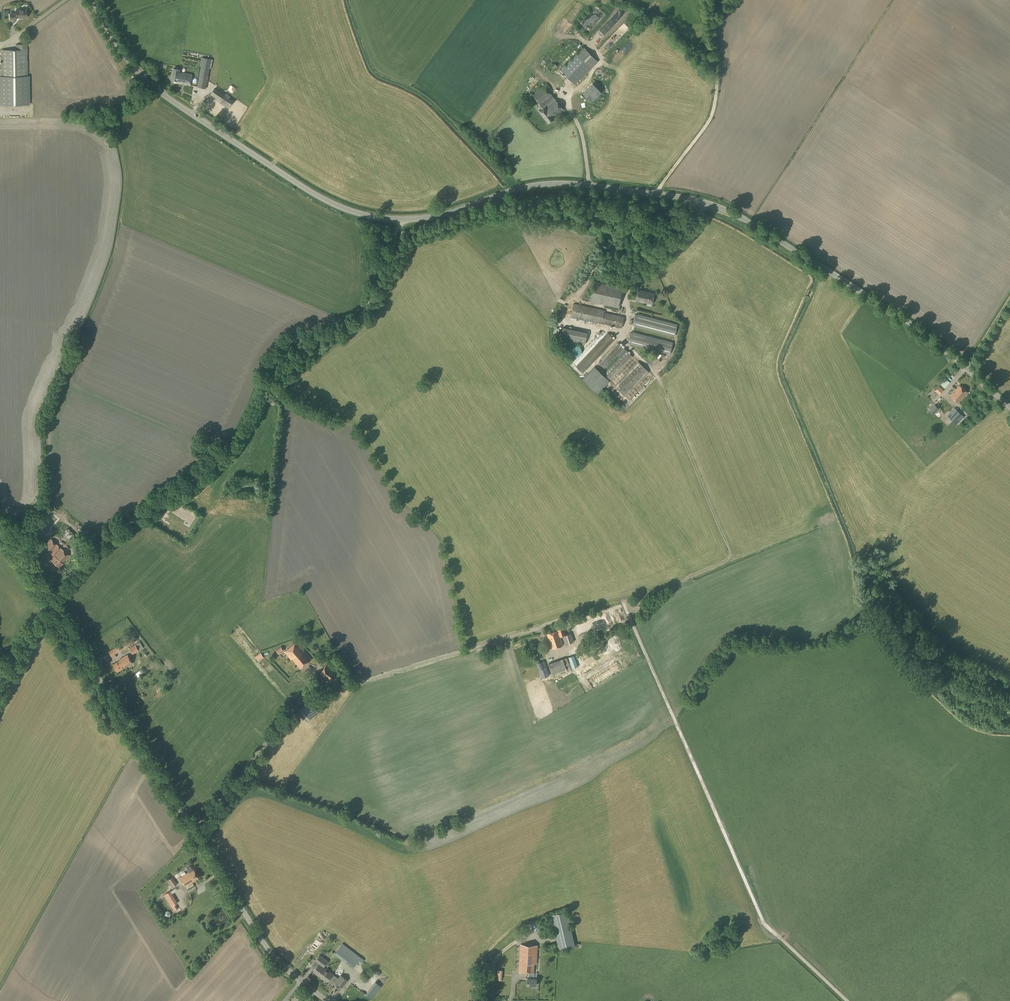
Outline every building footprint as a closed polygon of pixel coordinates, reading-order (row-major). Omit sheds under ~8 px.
[(10,19),(16,19),(16,17),(26,17),(26,9),(16,9),(16,13),(10,13),(10,19)] [(27,44),(16,44),(16,50),(1,50),(2,76),(0,76),(0,105),(30,104),(30,76),(27,76),(27,44)] [(574,85),(590,68),(597,61),(584,48),(561,71),(574,85)] [(218,75),(221,51),(215,50),(212,68),(214,68),(213,77),(216,78),(217,75),(218,75)] [(210,68),(212,59),(201,57),(200,66),(201,67),(198,87),(206,88),(209,68),(210,68)] [(171,80),(178,81),(177,83),(190,85),(192,74),(179,72),(180,69),(174,68),(171,80)] [(597,77),(603,70),(600,68),(594,74),(597,77)] [(590,83),(596,77),(594,75),(587,81),(590,83)] [(549,123),(554,118),(553,117),(563,110),(555,99),(547,89),(549,87),(547,83),(532,95),(540,106),(542,109),(540,111),(549,123)] [(225,95),(215,88),(209,96),(228,109),(233,101),(229,98),(231,96),(226,93),(225,95)] [(618,307),(623,287),(593,281),(589,300),(618,307)] [(652,304),(654,293),(638,289),(635,300),(652,304)] [(621,328),(624,317),(604,312),(605,310),(574,304),(571,316),(621,328)] [(635,315),(632,326),(674,337),(677,326),(635,315)] [(585,340),(586,330),(561,326),(560,336),(585,340)] [(608,333),(576,366),(583,373),(615,339),(608,333)] [(670,352),(672,344),(630,333),(628,341),(670,352)] [(633,357),(618,342),(598,362),(605,368),(618,355),(620,357),(604,374),(610,380),(633,357)] [(575,357),(576,357),(577,357),(578,356),(579,356),(580,355),(580,354),(581,354),(581,353),(581,352),(581,351),(581,350),(581,349),(581,348),(580,347),(579,346),(578,345),(577,345),(576,345),(575,344),(574,345),(573,345),(572,345),(571,346),(570,346),(570,347),(569,348),(569,349),(569,350),(569,351),(569,352),(569,353),(569,354),(570,354),(570,355),(571,356),(572,356),(572,357),(573,357),(574,357),(575,357)] [(660,351),(654,361),(658,363),(664,353),(660,351)] [(626,397),(649,372),(638,361),(615,386),(626,397)] [(948,379),(943,385),(946,388),(952,383),(948,379)] [(968,392),(960,385),(950,396),(958,403),(968,392)] [(934,414),(939,408),(935,405),(930,410),(934,414)] [(957,424),(964,417),(955,408),(947,415),(957,424)] [(925,428),(915,438),(918,441),(928,431),(925,428)] [(75,545),(80,539),(68,528),(62,534),(75,545)] [(60,567),(63,563),(69,556),(50,539),(44,547),(54,556),(51,559),(60,567)] [(614,610),(601,613),(603,623),(616,619),(614,610)] [(565,635),(562,624),(556,626),(558,630),(547,634),(552,649),(563,645),(560,637),(563,636),(565,645),(574,642),(571,633),(565,635)] [(113,659),(116,656),(115,654),(135,641),(133,637),(109,652),(113,659)] [(311,659),(304,650),(296,641),(284,651),(291,659),(292,658),(300,668),(311,659)] [(133,654),(139,650),(135,644),(129,648),(133,654)] [(610,649),(579,667),(583,674),(614,656),(610,649)] [(259,661),(264,657),(260,653),(256,656),(259,661)] [(124,668),(133,663),(127,655),(119,660),(120,660),(113,665),(117,671),(124,667),(124,668)] [(552,675),(567,670),(565,666),(569,665),(567,658),(549,664),(552,675)] [(542,678),(549,675),(544,661),(536,664),(542,678)] [(613,663),(588,676),(593,685),(622,670),(618,663),(615,665),(613,663)] [(335,685),(342,676),(326,665),(319,674),(335,685)] [(561,688),(578,680),(574,672),(557,680),(561,688)] [(159,698),(167,692),(164,689),(156,695),(159,698)] [(310,702),(300,708),(308,720),(318,713),(310,702)] [(180,877),(186,887),(192,882),(199,877),(194,870),(193,870),(190,866),(187,868),(189,872),(180,877)] [(174,911),(178,909),(175,904),(177,903),(170,891),(164,895),(174,911)] [(559,950),(575,946),(567,911),(551,915),(559,950)] [(345,958),(347,956),(355,962),(361,955),(343,941),(335,950),(345,958)] [(536,964),(537,945),(521,944),(520,957),(519,972),(529,972),(528,978),(527,978),(527,985),(536,985),(537,978),(533,978),(533,973),(534,973),(534,963),(536,964)] [(332,974),(333,974),(323,967),(328,961),(320,955),(316,960),(319,963),(313,971),(327,981),(330,977),(334,979),(333,980),(336,982),(335,982),(342,987),(347,980),(341,975),(338,979),(332,974)] [(376,979),(366,992),(373,998),(383,985),(376,979)]
